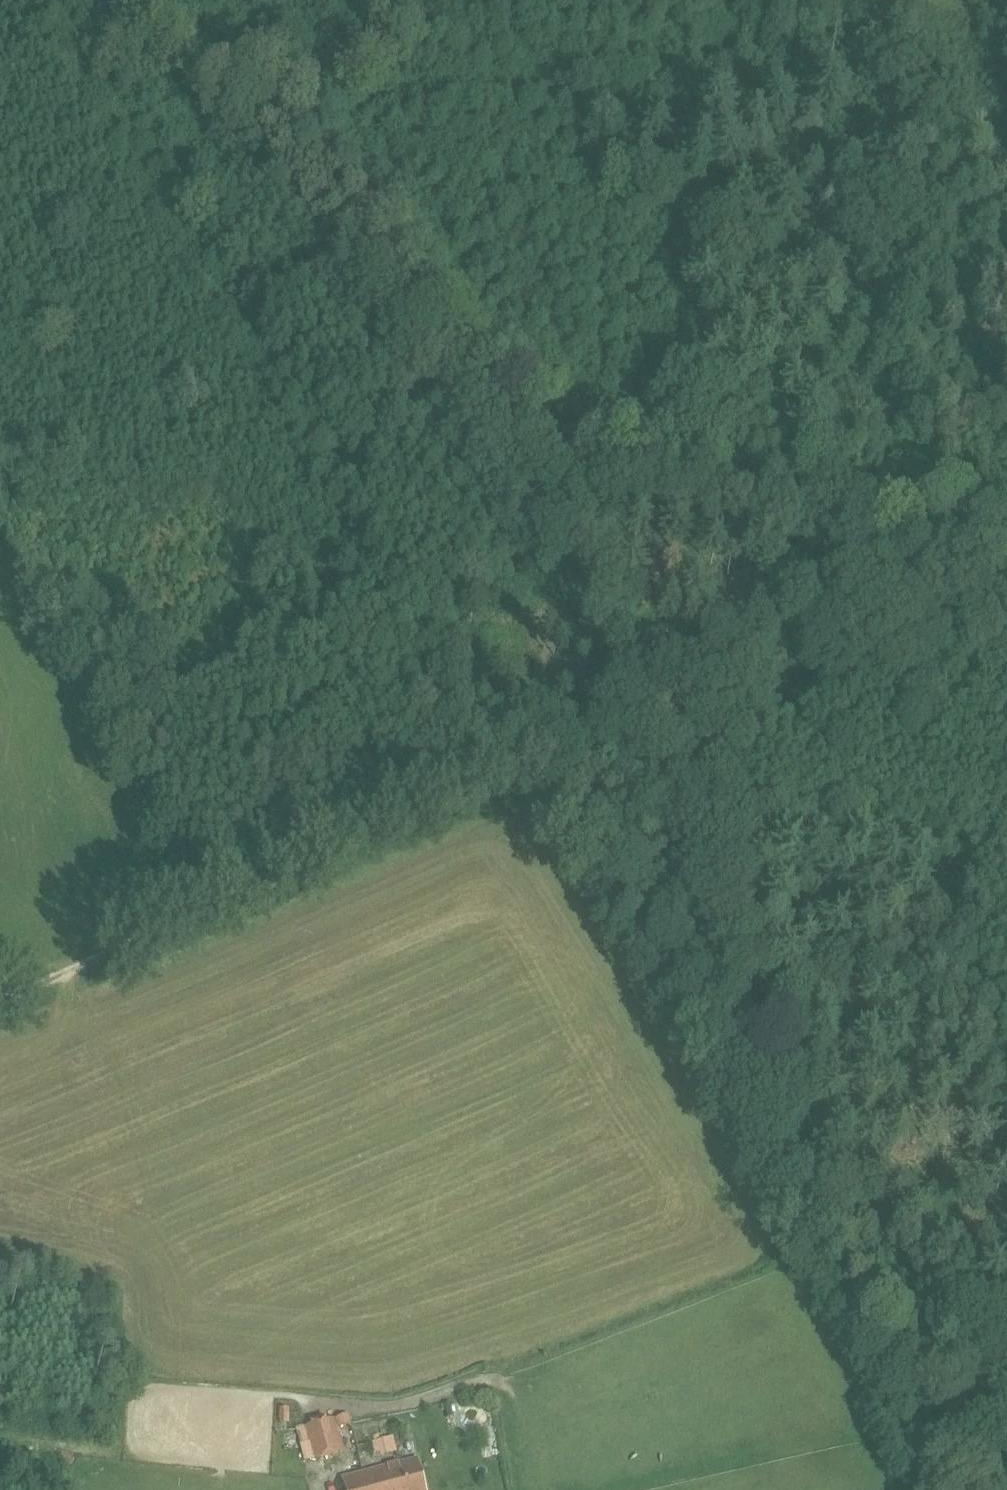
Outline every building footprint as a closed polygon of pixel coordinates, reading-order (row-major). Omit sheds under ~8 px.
[(451,1402),(444,1404),(447,1417),(454,1416),(451,1402)] [(348,1414),(335,1418),(337,1425),(350,1422),(348,1414)] [(313,1458),(344,1449),(335,1418),(304,1427),(313,1458)] [(418,1457),(343,1476),(347,1489),(427,1489),(418,1457)]
